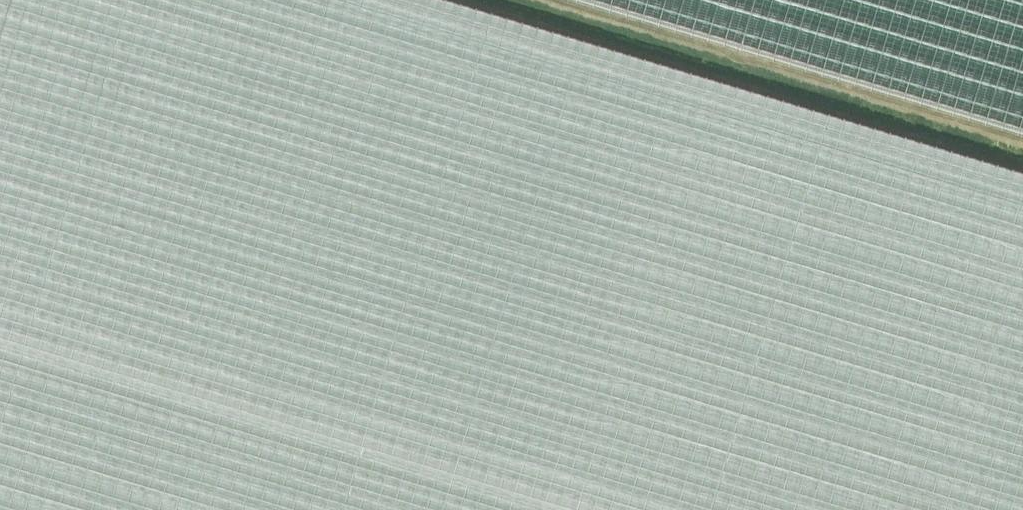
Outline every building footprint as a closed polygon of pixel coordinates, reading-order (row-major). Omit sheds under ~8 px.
[(575,44),(427,0),(0,0),(0,509),(1022,509),(1022,179),(575,44)] [(1022,135),(1022,0),(573,0),(1022,135)]
